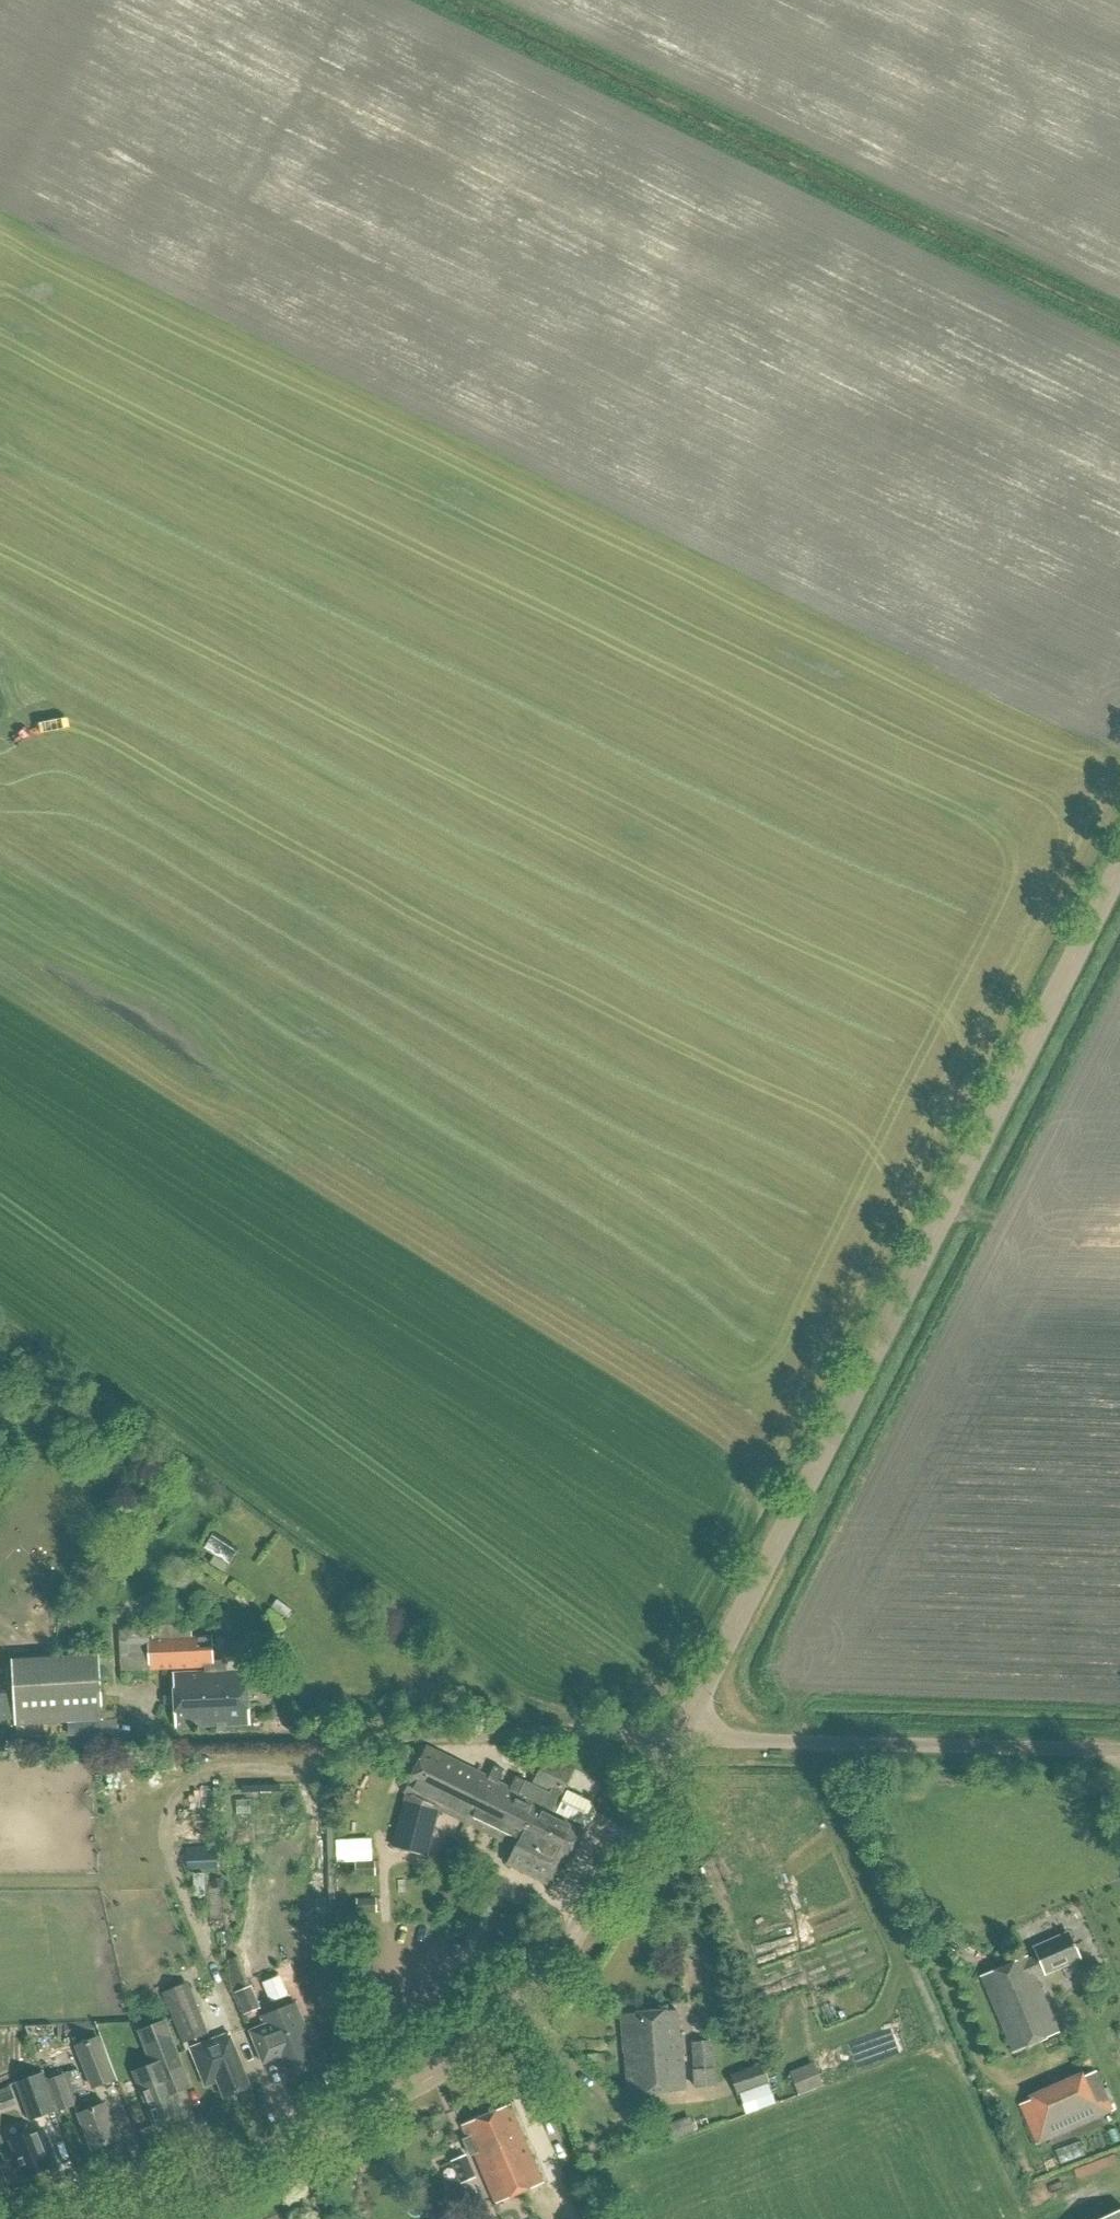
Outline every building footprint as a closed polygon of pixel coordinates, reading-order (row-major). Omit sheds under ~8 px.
[(147,1628),(119,1629),(121,1672),(213,1666),(212,1632),(148,1636),(147,1628)] [(7,1659),(12,1727),(99,1722),(95,1653),(7,1659)] [(173,1677),(175,1729),(249,1726),(247,1674),(173,1677)] [(114,1711),(98,1712),(99,1722),(69,1724),(69,1734),(116,1732),(114,1711)] [(515,1850),(514,1850),(506,1867),(548,1887),(560,1863),(567,1866),(583,1834),(579,1832),(581,1828),(590,1825),(595,1815),(592,1806),(562,1792),(572,1772),(545,1758),(531,1787),(515,1779),(509,1791),(497,1785),(503,1773),(493,1768),(488,1780),(426,1750),(404,1795),(406,1796),(401,1816),(388,1813),(383,1835),(395,1838),(392,1850),(426,1858),(438,1812),(515,1850)] [(141,1782),(140,1775),(110,1776),(111,1784),(141,1782)] [(235,1799),(235,1813),(248,1813),(248,1799),(235,1799)] [(214,1889),(214,1868),(201,1868),(201,1889),(214,1889)] [(373,1921),(373,1904),(352,1904),(353,1922),(373,1921)] [(1035,1958),(1027,1961),(1025,1958),(979,1977),(1011,2051),(1061,2031),(1040,1984),(1037,1985),(1033,1976),(1042,1973),(1043,1977),(1078,1961),(1067,1935),(1032,1950),(1035,1958)] [(258,2008),(236,1955),(221,1961),(242,2014),(258,2008)] [(185,1985),(158,1996),(179,2046),(206,2035),(185,1985)] [(274,2023),(250,2033),(263,2065),(281,2058),(287,2074),(313,2064),(306,2044),(309,2042),(295,2006),(271,2015),(274,2023)] [(678,2039),(676,2012),(620,2016),(627,2096),(684,2092),(680,2039),(678,2039)] [(181,2114),(172,2091),(189,2085),(163,2016),(136,2026),(152,2067),(137,2073),(143,2088),(138,2089),(152,2125),(181,2114)] [(217,2083),(223,2100),(251,2089),(228,2034),(189,2050),(204,2088),(217,2083)] [(71,2046),(90,2091),(112,2082),(93,2037),(71,2046)] [(351,2052),(351,2041),(341,2041),(342,2052),(351,2052)] [(715,2086),(712,2046),(695,2047),(698,2087),(715,2086)] [(787,2073),(798,2096),(822,2086),(811,2062),(787,2073)] [(327,2065),(332,2089),(342,2087),(337,2063),(327,2065)] [(728,2074),(737,2098),(768,2086),(760,2063),(728,2074)] [(1025,2097),(1014,2102),(1033,2143),(1111,2109),(1093,2068),(1081,2073),(1078,2068),(1022,2093),(1025,2097)] [(55,2111),(55,2113),(85,2102),(74,2071),(44,2081),(55,2111)] [(44,2081),(41,2073),(16,2082),(29,2120),(55,2111),(44,2081)] [(104,2102),(77,2113),(90,2148),(118,2138),(104,2102)] [(466,2141),(461,2143),(467,2159),(472,2157),(493,2206),(542,2185),(509,2107),(460,2128),(466,2141)] [(669,2124),(674,2140),(695,2133),(690,2117),(669,2124)] [(47,2143),(41,2126),(8,2139),(22,2174),(49,2164),(42,2145),(47,2143)] [(471,2177),(461,2153),(446,2159),(455,2183),(471,2177)] [(1073,2218),(1119,2218),(1119,2201),(1073,2218)]
